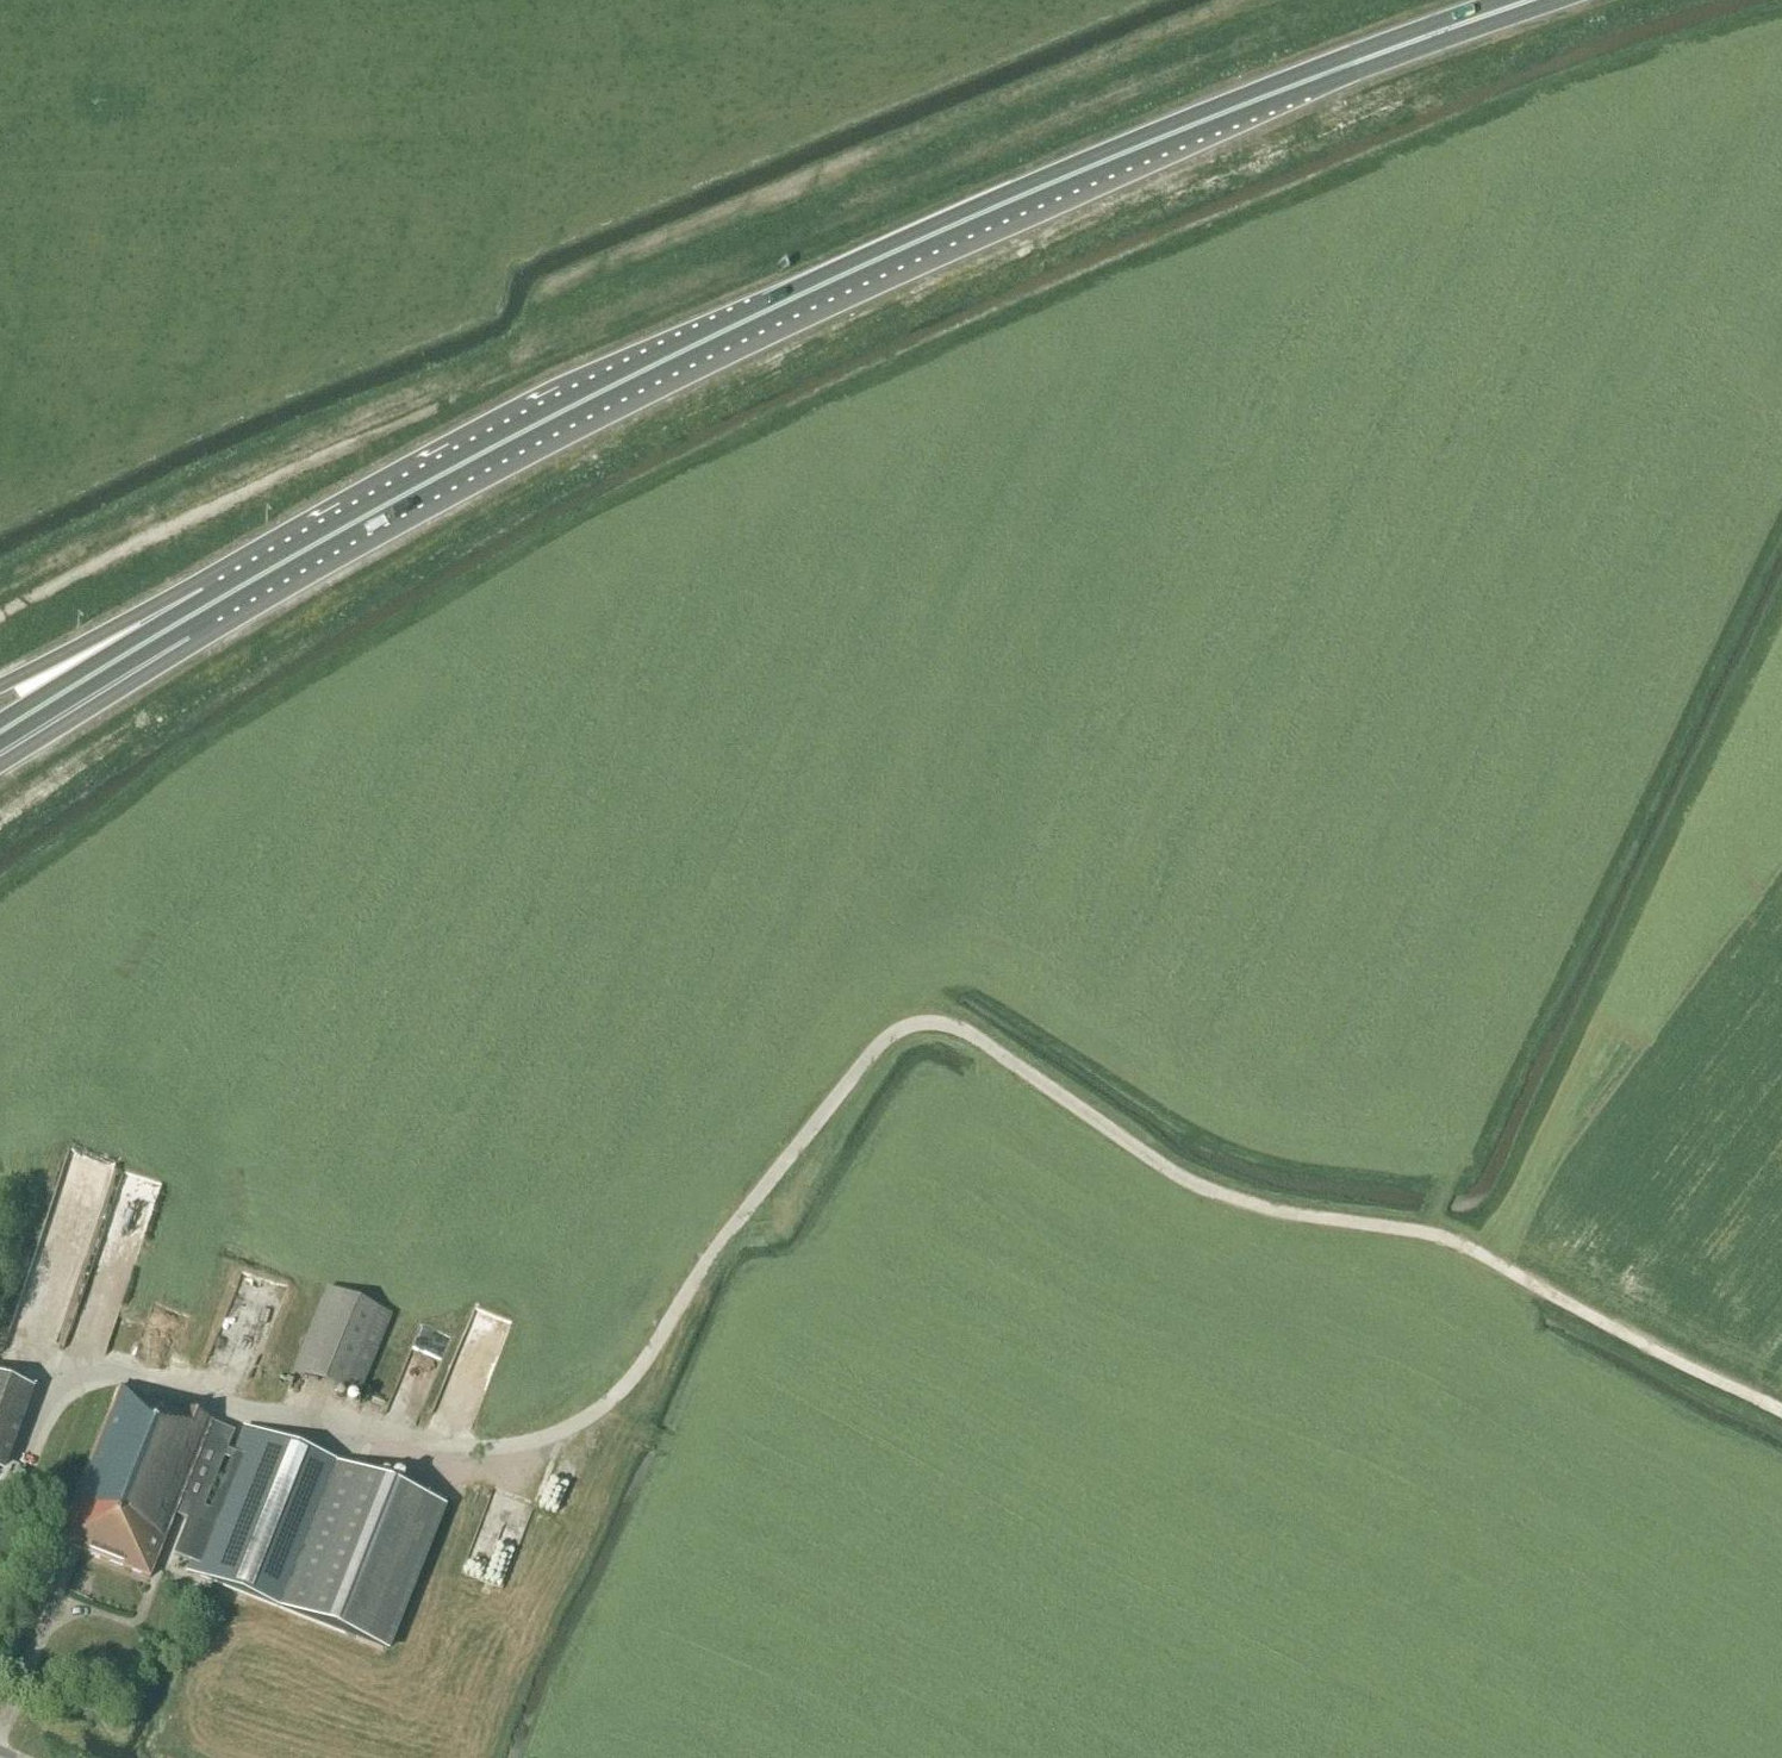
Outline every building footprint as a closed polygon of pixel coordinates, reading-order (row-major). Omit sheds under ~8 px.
[(358,1397),(391,1315),(328,1290),(295,1372),(358,1397)] [(28,1390),(0,1380),(0,1471),(28,1390)] [(189,1573),(380,1646),(436,1501),(245,1427),(235,1453),(229,1450),(236,1432),(212,1423),(121,1387),(60,1543),(152,1579),(177,1515),(190,1520),(176,1556),(193,1562),(189,1573)]
